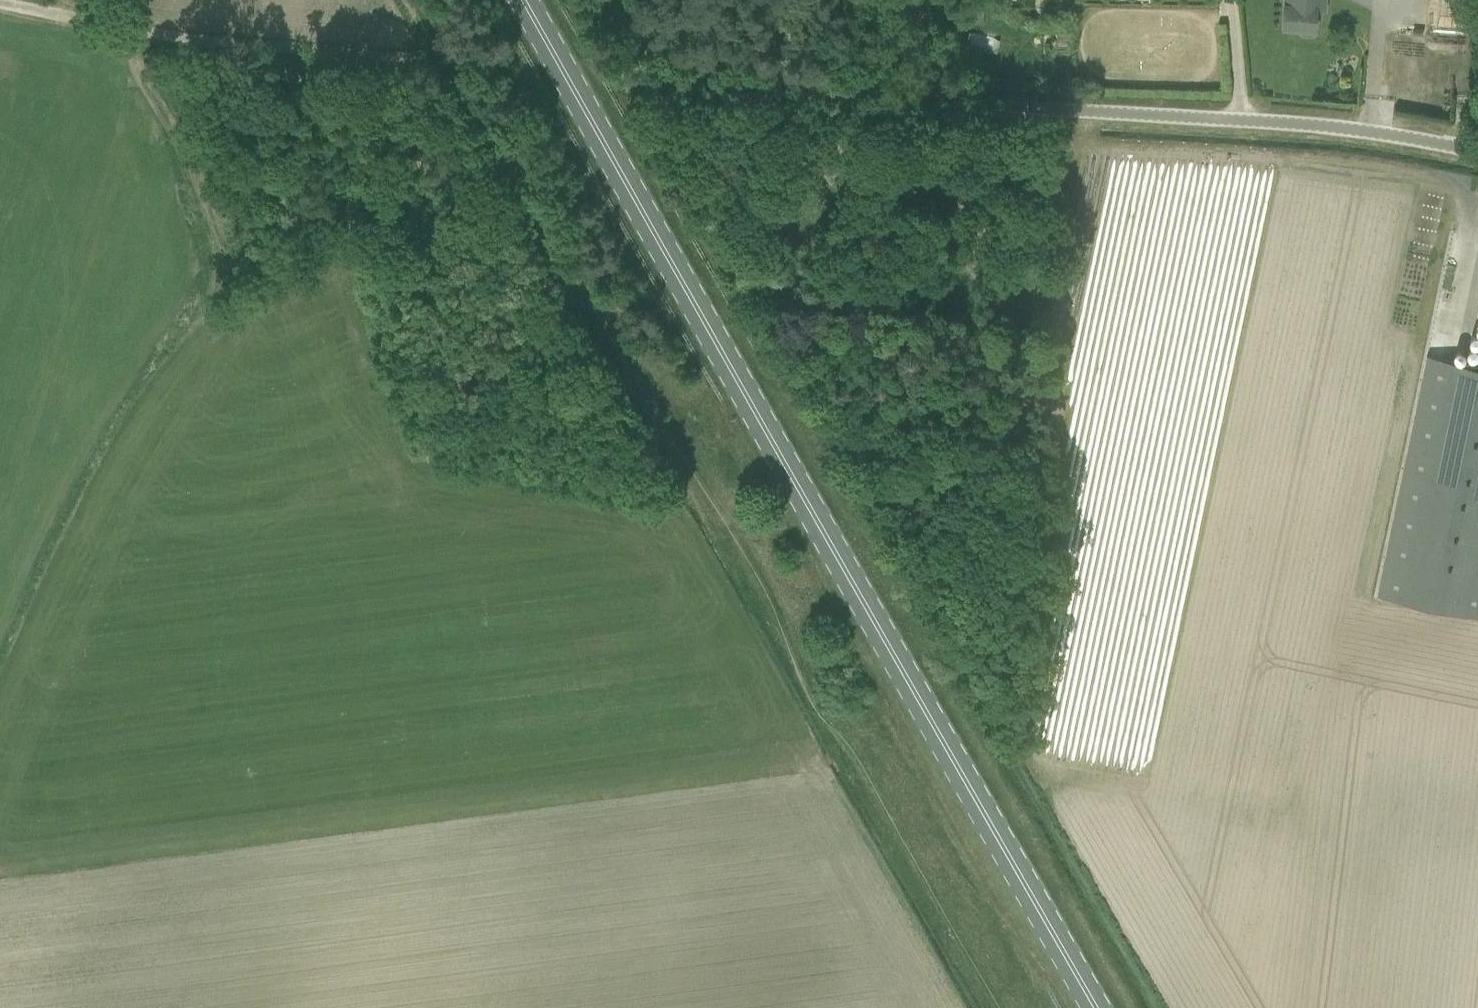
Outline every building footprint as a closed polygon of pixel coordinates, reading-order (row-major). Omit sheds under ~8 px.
[(1313,35),(1313,30),(1316,30),(1317,10),(1325,10),(1326,0),(1285,0),(1283,28),(1301,29),(1301,34),(1313,35)] [(968,57),(965,71),(974,73),(977,58),(968,57)] [(1377,596),(1477,617),(1477,365),(1477,366),(1427,355),(1377,596)]
